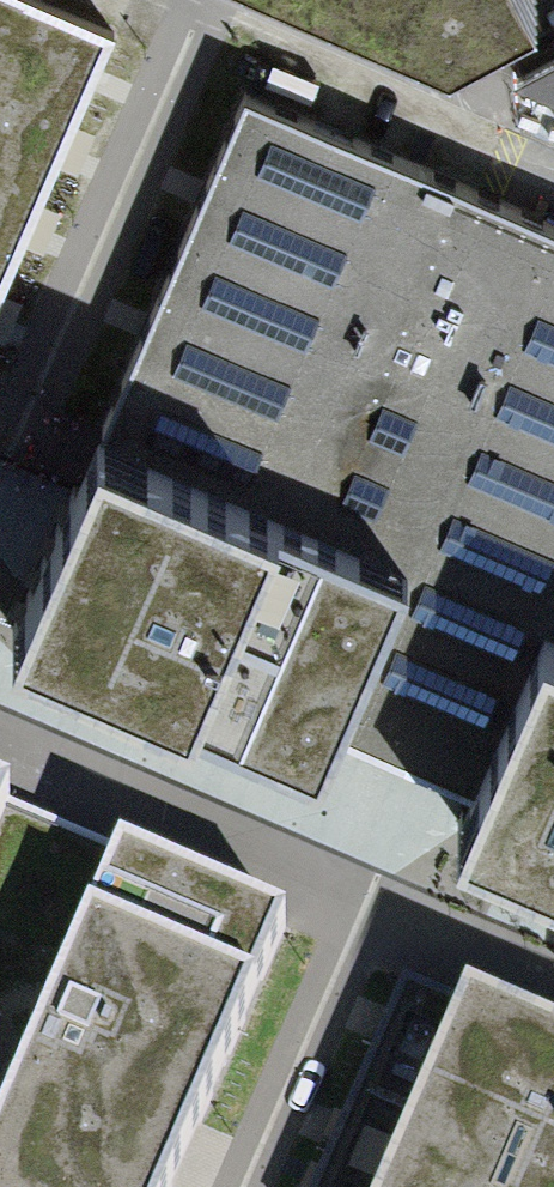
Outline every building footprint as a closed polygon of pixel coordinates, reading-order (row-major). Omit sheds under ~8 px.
[(119,32),(46,0),(0,0),(0,309),(119,32)] [(445,49),(535,0),(330,0),(445,49)] [(267,59),(96,460),(553,653),(553,184),(267,59)] [(512,90),(553,109),(553,68),(512,90)] [(96,460),(14,657),(332,789),(344,762),(409,787),(472,814),(456,853),(553,894),(553,653),(96,460)] [(0,797),(0,1186),(9,1186),(142,862),(0,797)] [(142,862),(9,1186),(177,1186),(188,1161),(289,921),(142,862)] [(465,1008),(401,982),(316,1186),(391,1186),(465,1008)] [(465,1008),(391,1186),(553,1186),(553,1041),(465,1008)]
